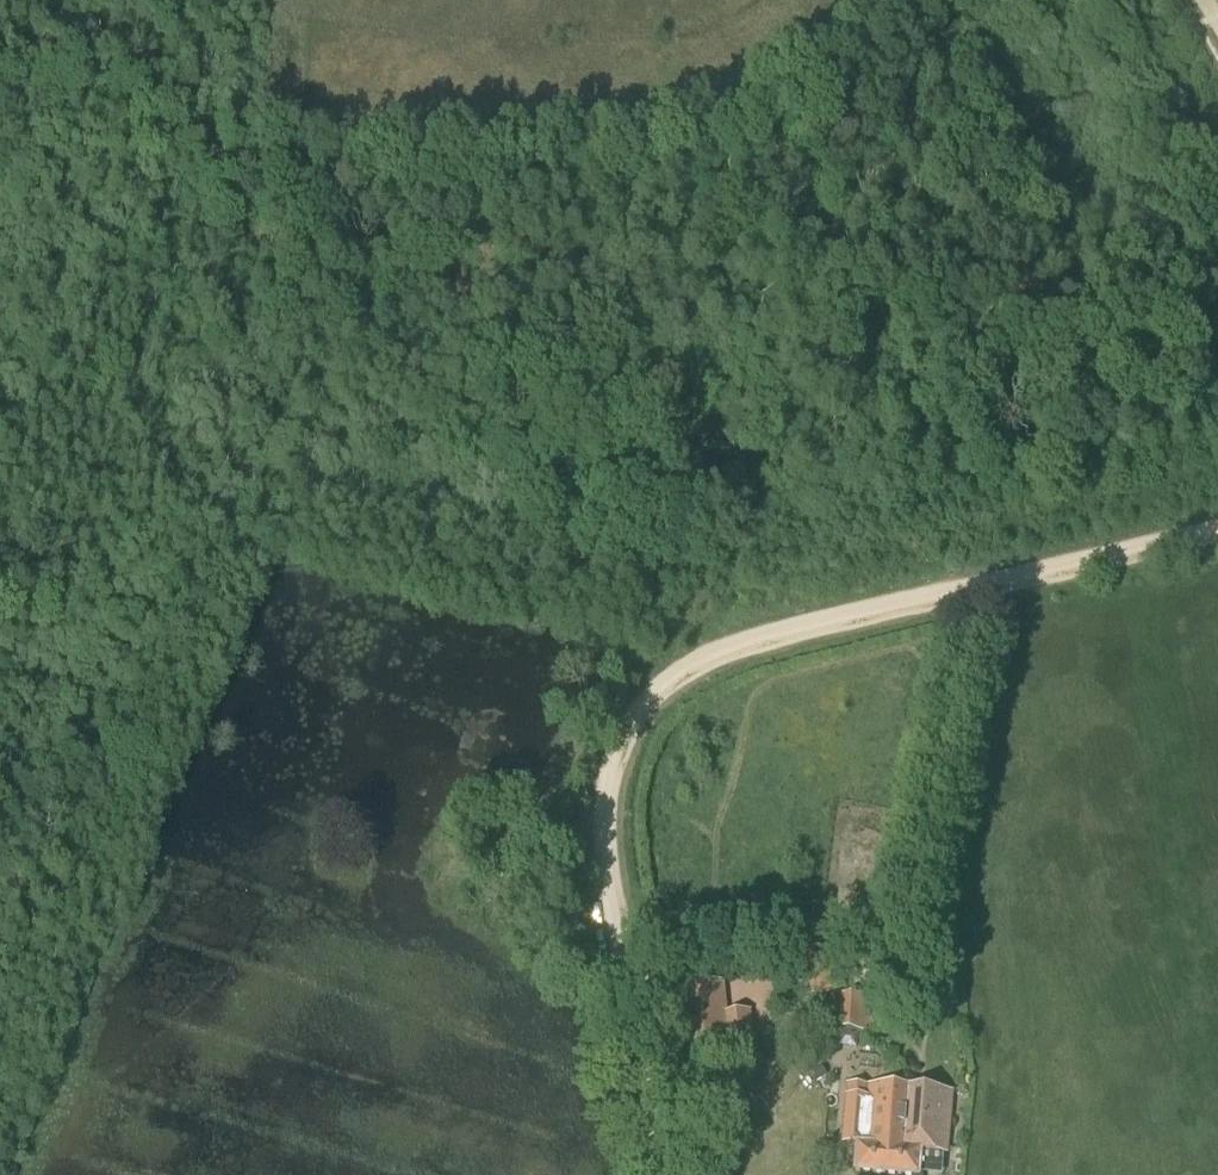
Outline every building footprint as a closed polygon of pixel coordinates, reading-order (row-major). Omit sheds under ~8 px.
[(810,996),(830,997),(832,949),(812,948),(810,996)] [(754,1040),(751,1009),(728,1011),(725,982),(675,987),(680,1047),(731,1042),(754,1040)] [(830,997),(828,1030),(873,1033),(875,1001),(830,997)] [(911,1089),(866,1085),(862,1134),(871,1135),(870,1144),(858,1143),(855,1173),(884,1174),(920,1174),(922,1152),(907,1151),(911,1089)] [(953,1093),(911,1089),(907,1151),(922,1152),(947,1154),(953,1093)]
